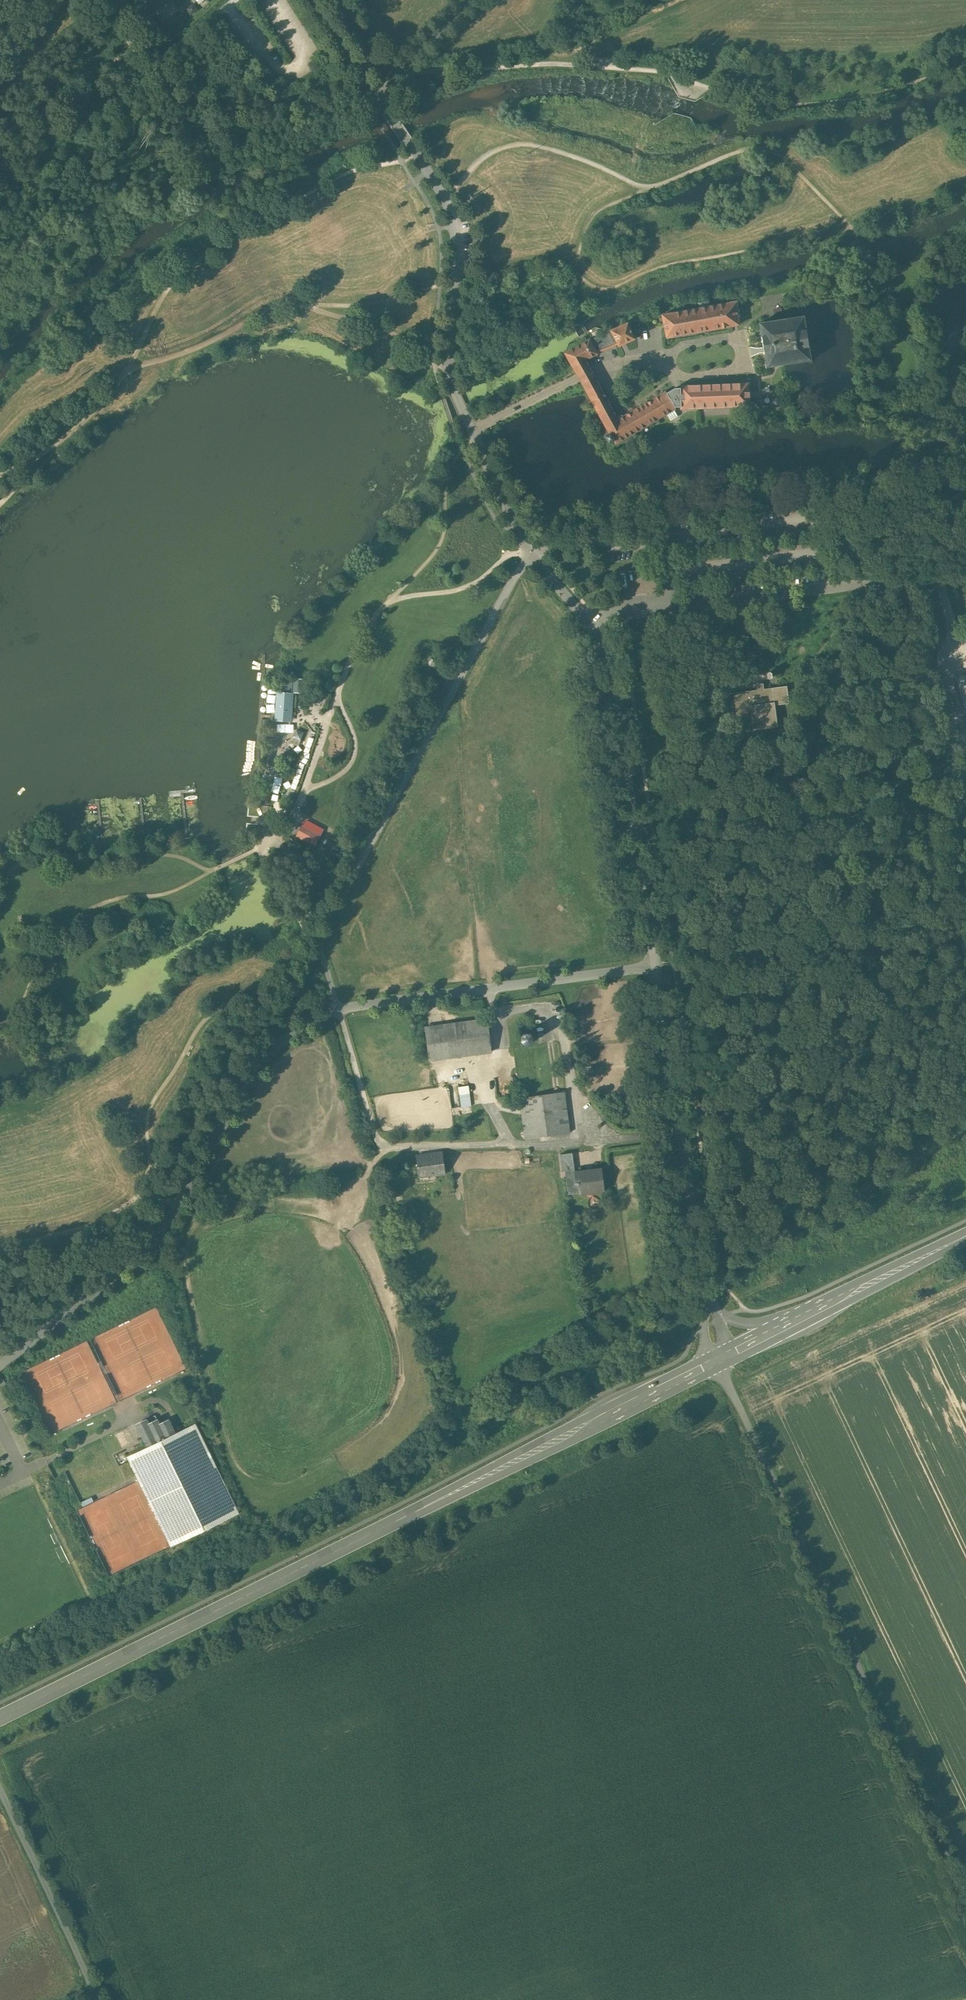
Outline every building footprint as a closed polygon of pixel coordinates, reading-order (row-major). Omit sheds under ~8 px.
[(153,12),(169,0),(144,0),(153,12)] [(192,13),(200,10),(197,3),(189,6),(192,13)] [(734,301),(660,313),(664,336),(737,324),(734,301)] [(780,319),(758,322),(765,366),(783,364),(787,363),(810,359),(803,313),(801,313),(798,316),(787,318),(780,319)] [(610,330),(618,346),(634,339),(627,322),(610,330)] [(596,352),(589,339),(565,353),(570,362),(577,373),(589,367),(585,359),(596,352)] [(589,367),(577,373),(579,377),(580,380),(592,373),(591,370),(589,367)] [(594,404),(606,424),(618,417),(592,373),(580,380),(586,389),(594,404)] [(748,384),(681,386),(681,388),(682,407),(682,409),(749,406),(748,384)] [(682,407),(681,388),(675,388),(667,393),(674,407),(682,407)] [(618,417),(606,424),(610,432),(605,434),(609,442),(614,439),(615,442),(675,408),(674,407),(667,393),(665,390),(618,417)] [(955,677),(965,714),(965,674),(955,677)] [(306,679),(293,678),(292,692),(305,693),(306,679)] [(790,704),(787,686),(734,692),(739,732),(778,727),(775,706),(790,704)] [(294,694),(276,692),(274,720),(292,722),(294,694)] [(321,834),(303,824),(296,836),(315,846),(321,834)] [(488,1025),(425,1032),(428,1059),(491,1052),(488,1025)] [(534,1033),(530,1030),(526,1030),(522,1033),(521,1038),(524,1042),(528,1044),(532,1042),(535,1038),(534,1033)] [(461,1085),(462,1105),(473,1104),(471,1084),(461,1085)] [(563,1091),(519,1096),(524,1138),(569,1132),(563,1091)] [(429,1152),(429,1155),(417,1156),(419,1175),(435,1173),(435,1175),(445,1174),(442,1151),(429,1152)] [(572,1151),(559,1152),(560,1170),(565,1170),(574,1169),(572,1151)] [(574,1169),(565,1170),(567,1194),(603,1191),(601,1169),(574,1171),(574,1169)] [(139,1432),(146,1446),(174,1432),(168,1418),(159,1423),(156,1418),(147,1423),(149,1427),(139,1432)] [(126,1455),(138,1479),(169,1546),(238,1513),(195,1422),(174,1432),(146,1446),(126,1455)]
